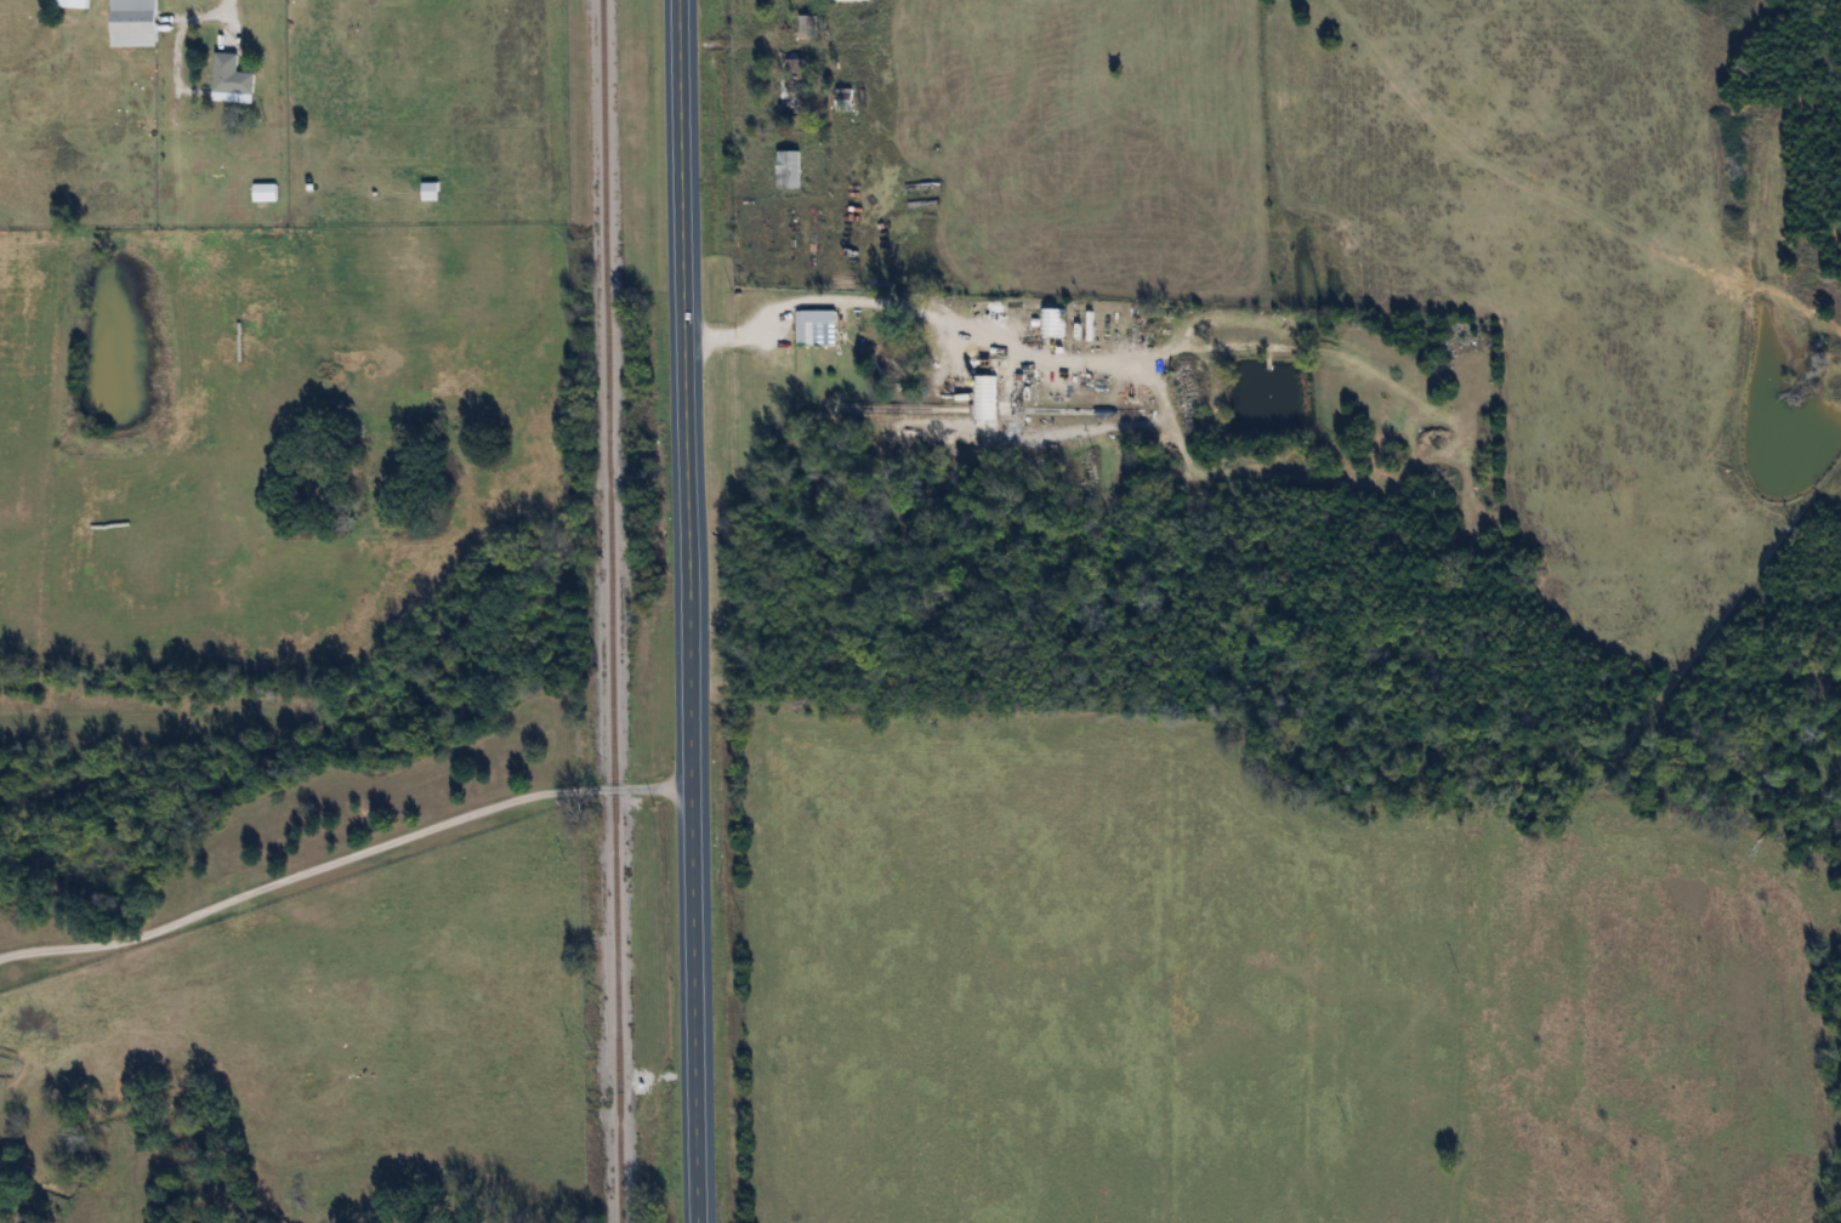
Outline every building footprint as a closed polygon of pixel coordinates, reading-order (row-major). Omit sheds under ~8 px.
[(112,46),(158,46),(158,0),(112,0),(112,46)] [(816,15),(800,15),(800,38),(816,38),(816,15)] [(240,53),(218,52),(215,91),(256,94),(257,73),(239,72),(240,53)] [(788,58),(788,113),(808,113),(808,58),(788,58)] [(836,88),(836,110),(854,110),(854,88),(836,88)] [(1041,337),(1064,337),(1064,308),(1041,308),(1041,337)] [(837,309),(799,309),(799,345),(837,345),(837,309)]
